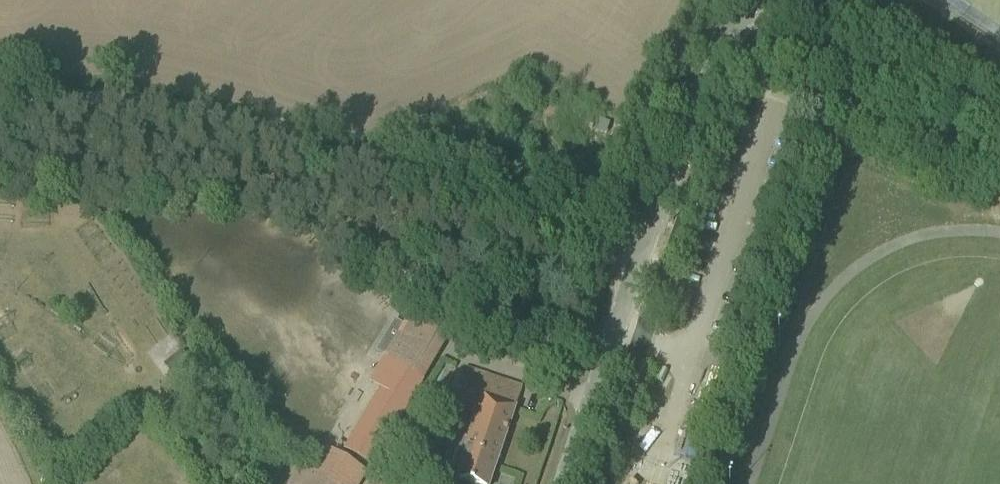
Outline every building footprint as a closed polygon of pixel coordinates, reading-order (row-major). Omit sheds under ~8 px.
[(350,455),(373,467),(452,332),(414,310),(384,359),(370,383),(387,392),(350,455)] [(171,359),(178,368),(189,359),(182,350),(171,359)] [(453,478),(470,483),(490,483),(523,387),(466,369),(459,390),(480,397),(453,478)] [(432,431),(420,442),(429,452),(442,441),(432,431)] [(414,447),(402,458),(412,469),(423,458),(414,447)] [(363,473),(366,475),(367,474),(328,449),(306,483),(356,483),(363,473)]
